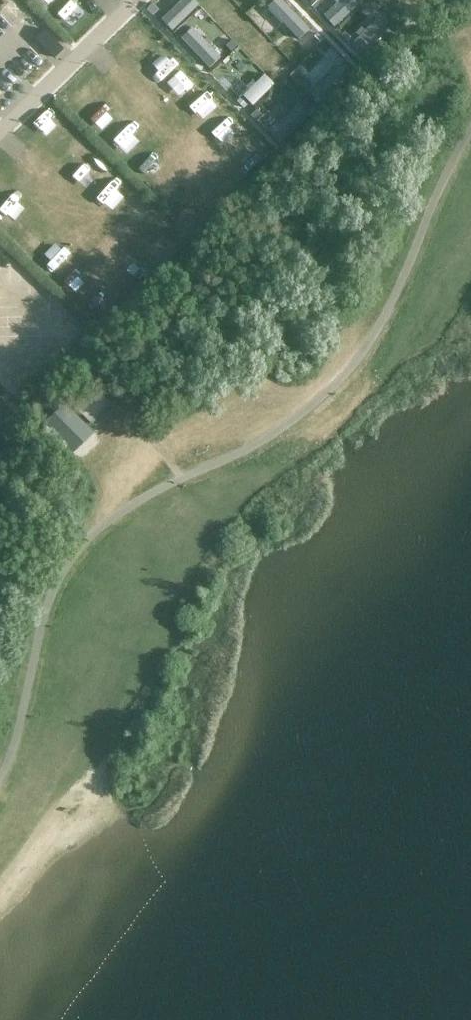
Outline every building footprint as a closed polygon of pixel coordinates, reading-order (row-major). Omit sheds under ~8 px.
[(71,0),(57,12),(68,25),(82,13),(71,0)] [(196,0),(180,0),(162,17),(173,29),(200,4),(196,0)] [(284,0),(274,0),(267,6),(299,39),(310,28),(284,0)] [(325,13),(334,24),(362,0),(339,0),(325,13)] [(389,28),(377,17),(352,44),(364,55),(389,28)] [(221,55),(193,26),(182,37),(209,66),(221,55)] [(229,50),(214,62),(226,77),(241,65),(229,50)] [(351,73),(340,63),(313,92),(324,103),(351,73)] [(274,83),(265,73),(243,95),(252,104),(274,83)] [(309,114),(298,102),(270,129),(281,141),(309,114)] [(98,129),(112,117),(100,103),(86,115),(98,129)] [(54,143),(68,131),(57,117),(43,130),(54,143)] [(95,395),(107,406),(111,402),(99,390),(95,395)] [(91,422),(107,406),(95,395),(80,410),(91,422)] [(63,402),(41,423),(72,454),(94,432),(63,402)]
